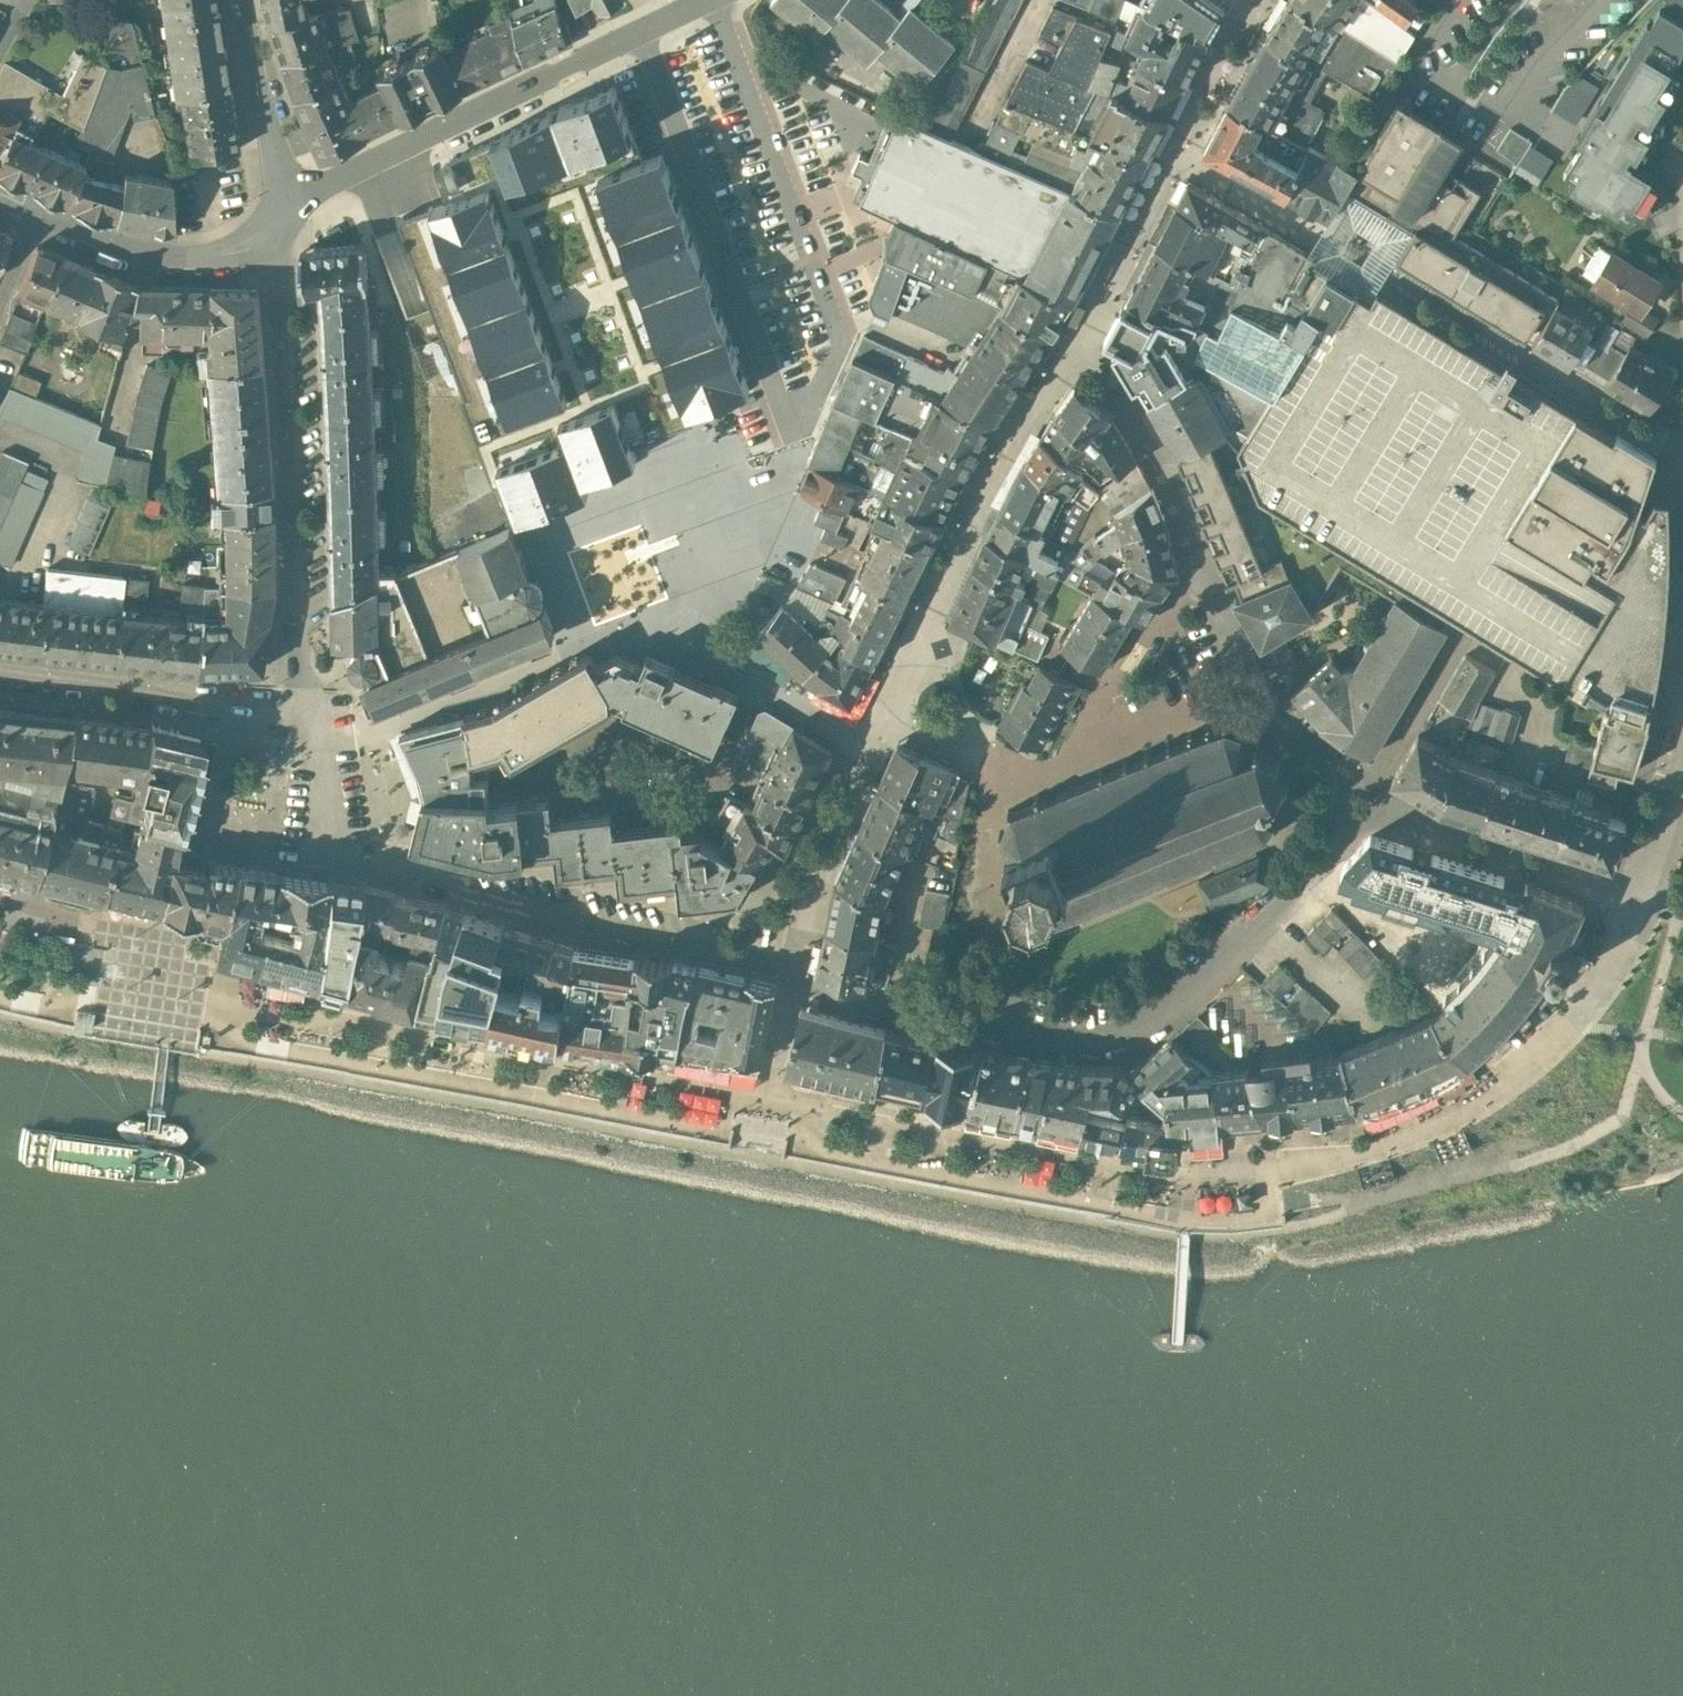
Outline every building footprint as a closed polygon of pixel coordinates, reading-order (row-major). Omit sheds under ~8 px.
[(165,21),(217,13),(215,0),(161,0),(165,21)] [(267,9),(271,22),(311,14),(308,3),(308,0),(264,0),(267,9)] [(523,5),(512,9),(512,11),(525,62),(568,41),(561,9),(559,0),(523,0),(523,5)] [(561,9),(578,4),(577,0),(559,0),(561,9)] [(607,11),(626,1),(626,0),(598,0),(607,11)] [(772,0),(816,36),(825,25),(824,24),(844,0),(773,0),(772,0)] [(824,24),(825,25),(868,61),(877,50),(876,49),(901,18),(880,0),(844,0),(824,24)] [(974,36),(963,58),(987,70),(1023,0),(993,0),(974,36)] [(1115,19),(1117,14),(1137,23),(1144,7),(1131,0),(1067,0),(1115,19)] [(1214,0),(1147,0),(1144,7),(1209,38),(1226,8),(1214,0)] [(1297,0),(1289,0),(1267,37),(1325,69),(1343,78),(1375,97),(1398,61),(1339,23),(1297,0)] [(1339,23),(1398,61),(1415,34),(1367,0),(1297,0),(1339,23)] [(1407,20),(1420,2),(1417,0),(1379,0),(1407,20)] [(1682,14),(1682,0),(1670,0),(1682,14)] [(1049,69),(1027,59),(1016,83),(1006,103),(1031,112),(1030,114),(1043,119),(1055,123),(1078,61),(1096,68),(1101,56),(1108,40),(1112,32),(1052,6),(1039,31),(1063,43),(1049,69)] [(311,14),(271,22),(283,61),(350,41),(360,38),(350,7),(311,14)] [(901,18),(876,49),(877,50),(919,85),(955,43),(911,7),(901,18)] [(1197,60),(1209,38),(1144,7),(1137,23),(1134,29),(1197,60)] [(1648,23),(1632,48),(1635,50),(1601,105),(1599,104),(1577,139),(1584,144),(1569,168),(1578,173),(1570,186),(1596,201),(1597,199),(1630,219),(1635,211),(1644,216),(1665,182),(1640,167),(1666,126),(1654,119),(1678,80),(1669,75),(1682,52),(1682,31),(1682,30),(1682,22),(1661,8),(1651,25),(1648,23)] [(493,27),(447,50),(465,90),(525,62),(512,11),(491,22),(493,27)] [(217,13),(165,21),(176,95),(182,94),(229,87),(217,13)] [(130,18),(102,20),(110,54),(138,49),(130,18)] [(1127,35),(1113,29),(1112,32),(1108,40),(1122,46),(1127,35)] [(1197,60),(1134,29),(1129,38),(1147,49),(1140,63),(1187,81),(1197,60)] [(1325,69),(1267,37),(1229,104),(1263,121),(1305,143),(1323,110),(1308,102),(1325,69)] [(350,41),(283,61),(296,99),(341,80),(334,61),(355,53),(350,41)] [(443,43),(379,73),(385,85),(402,120),(465,90),(447,50),(443,43)] [(82,53),(63,94),(59,92),(48,111),(82,128),(83,128),(83,127),(101,77),(105,66),(82,53)] [(1120,63),(1101,56),(1096,68),(1089,86),(1098,89),(1113,94),(1119,96),(1118,99),(1127,102),(1136,75),(1132,73),(1128,83),(1115,79),(1120,63)] [(987,70),(963,58),(928,128),(952,138),(987,70)] [(5,60),(0,69),(0,115),(15,124),(39,80),(5,60)] [(1078,61),(1055,123),(1084,134),(1098,89),(1089,86),(1096,68),(1078,61)] [(1187,81),(1140,63),(1136,75),(1127,102),(1126,103),(1169,116),(1187,81)] [(142,64),(123,68),(132,104),(135,120),(155,115),(142,64)] [(116,81),(101,77),(83,127),(103,134),(99,154),(110,159),(132,104),(123,68),(114,67),(116,81)] [(1579,69),(1558,108),(1581,120),(1602,82),(1579,69)] [(59,92),(39,80),(15,124),(35,135),(48,111),(59,92)] [(366,137),(351,102),(341,80),(296,99),(323,159),(366,138),(366,137)] [(351,102),(366,137),(402,120),(385,85),(351,102)] [(229,87),(182,94),(191,156),(238,148),(229,87)] [(462,398),(511,521),(520,518),(588,491),(583,477),(636,456),(631,443),(691,420),(686,407),(750,387),(729,329),(721,308),(662,151),(641,158),(616,87),(426,161),(440,198),(395,216),(466,396),(462,398)] [(1169,116),(1126,103),(1127,102),(1118,99),(1119,96),(1113,94),(1091,136),(1090,137),(1105,142),(1147,158),(1169,116)] [(1359,169),(1346,189),(1389,216),(1443,128),(1399,101),(1359,169)] [(1031,112),(1006,103),(982,151),(1006,162),(1013,148),(1020,134),(1030,114),(1031,112)] [(1263,121),(1229,104),(1205,151),(1287,195),(1311,147),(1305,143),(1263,121)] [(982,151),(972,147),(952,138),(928,128),(893,110),(871,159),(863,176),(853,199),(896,218),(987,261),(988,259),(990,259),(1023,275),(1073,300),(1099,251),(1120,212),(1078,194),(1006,162),(982,151)] [(48,111),(35,135),(15,124),(0,152),(0,177),(68,208),(84,167),(90,151),(75,144),(82,128),(48,111)] [(1043,119),(1030,114),(1020,134),(1034,140),(1051,146),(1055,133),(1040,128),(1043,119)] [(0,115),(0,152),(15,124),(0,115)] [(1055,123),(1043,119),(1040,128),(1055,133),(1051,146),(1073,154),(1071,159),(1086,166),(1091,157),(1096,160),(1105,142),(1090,137),(1091,136),(1084,134),(1055,123)] [(110,159),(99,154),(103,134),(83,127),(83,128),(82,128),(75,144),(90,151),(93,152),(91,161),(97,164),(96,171),(94,179),(110,183),(114,161),(110,159)] [(1532,141),(1511,127),(1497,149),(1518,162),(1532,141)] [(1389,216),(1407,227),(1437,177),(1461,139),(1443,128),(1389,216)] [(1051,146),(1034,140),(1027,154),(1013,148),(1006,162),(1078,194),(1090,172),(1085,169),(1086,166),(1071,159),(1073,154),(1051,146)] [(1147,158),(1105,142),(1096,160),(1091,157),(1086,166),(1085,169),(1090,172),(1078,194),(1120,212),(1147,158)] [(1301,167),(1287,195),(1329,218),(1346,189),(1359,169),(1311,147),(1301,167)] [(1462,171),(1490,186),(1497,173),(1469,158),(1462,171)] [(84,167),(68,208),(117,223),(124,186),(110,183),(94,179),(96,171),(84,167)] [(171,181),(126,172),(124,186),(117,223),(120,223),(175,233),(171,181)] [(1437,177),(1407,227),(1414,231),(1397,259),(1526,338),(1546,306),(1553,310),(1555,306),(1560,299),(1455,234),(1481,191),(1463,179),(1457,188),(1438,177),(1437,177)] [(1262,224),(1189,181),(1178,203),(1207,218),(1208,216),(1229,227),(1253,239),(1262,224)] [(1207,218),(1178,203),(1157,243),(1200,264),(1226,276),(1233,263),(1215,254),(1223,238),(1229,227),(1208,216),(1207,218)] [(987,261),(896,218),(888,236),(888,247),(887,254),(962,286),(973,292),(990,259),(988,259),(987,261)] [(1253,239),(1229,227),(1223,238),(1250,253),(1256,241),(1253,239)] [(1316,256),(1272,229),(1263,245),(1256,241),(1250,253),(1223,238),(1215,254),(1233,263),(1226,276),(1200,264),(1187,288),(1208,298),(1197,319),(1186,315),(1174,317),(1166,313),(1165,315),(1151,336),(1157,345),(1165,340),(1189,374),(1194,371),(1229,432),(1179,453),(1192,484),(1204,516),(1213,538),(1212,538),(1216,547),(1225,569),(1224,569),(1228,577),(1227,577),(1228,580),(1236,576),(1244,594),(1237,597),(1263,641),(1313,611),(1312,610),(1341,563),(1397,598),(1444,626),(1451,614),(1588,698),(1591,694),(1606,704),(1592,761),(1620,768),(1635,771),(1650,722),(1649,722),(1653,704),(1631,697),(1633,694),(1632,693),(1651,660),(1661,661),(1663,645),(1666,620),(1669,580),(1670,556),(1670,530),(1669,500),(1656,499),(1646,515),(1639,510),(1657,455),(1617,431),(1614,436),(1518,377),(1514,375),(1519,366),(1508,360),(1503,368),(1502,367),(1377,291),(1371,301),(1341,283),(1311,264),(1316,256)] [(0,231),(0,263),(11,235),(0,231)] [(1200,264),(1157,243),(1129,298),(1165,315),(1166,313),(1174,317),(1186,315),(1197,319),(1208,298),(1187,288),(1200,264)] [(306,281),(368,278),(364,244),(302,250),(306,281)] [(1659,280),(1613,252),(1613,253),(1600,245),(1586,267),(1599,275),(1596,281),(1634,304),(1641,309),(1642,309),(1659,280)] [(63,256),(38,246),(19,293),(44,303),(63,256)] [(962,286),(887,254),(884,256),(870,297),(876,309),(892,316),(894,310),(943,330),(975,346),(1001,306),(973,292),(962,286)] [(138,287),(63,256),(44,303),(75,315),(73,320),(105,333),(101,347),(119,354),(128,320),(138,287)] [(1073,300),(1023,275),(990,259),(973,292),(1001,306),(1052,332),(1055,327),(1073,300)] [(368,278),(306,281),(306,289),(319,290),(322,289),(324,316),(369,314),(368,307),(378,306),(375,283),(368,284),(368,278)] [(209,288),(138,287),(128,320),(141,321),(140,336),(208,337),(209,337),(209,288)] [(255,289),(209,288),(209,337),(208,337),(209,351),(198,352),(199,371),(208,370),(261,364),(255,289)] [(1165,315),(1129,298),(1129,299),(1130,299),(1127,304),(1123,302),(1105,336),(1122,345),(1113,350),(1134,385),(1138,383),(1149,401),(1189,374),(1165,340),(1157,345),(1151,336),(1165,315)] [(1641,309),(1634,304),(1625,319),(1647,333),(1657,318),(1642,309),(1641,309)] [(958,372),(943,397),(994,421),(1051,332),(1001,306),(975,346),(958,372)] [(1591,329),(1555,306),(1534,342),(1570,365),(1591,329)] [(36,324),(10,314),(5,328),(30,339),(36,324)] [(369,314),(324,316),(326,354),(324,354),(325,366),(327,365),(329,407),(373,404),(369,314)] [(1633,325),(1625,320),(1621,327),(1629,332),(1633,325)] [(909,355),(864,334),(854,357),(899,377),(909,355)] [(1608,348),(1597,341),(1583,363),(1595,370),(1608,348)] [(1626,352),(1611,343),(1608,348),(1595,370),(1610,379),(1626,353),(1626,352)] [(1671,372),(1630,346),(1626,352),(1626,353),(1610,379),(1608,382),(1650,408),(1671,372)] [(945,371),(909,355),(899,377),(937,394),(943,397),(958,372),(948,366),(945,371)] [(899,377),(854,357),(835,400),(858,410),(859,409),(863,411),(892,424),(914,434),(937,394),(899,377)] [(147,364),(138,390),(132,420),(127,444),(152,448),(161,404),(171,373),(170,371),(147,364)] [(261,364),(208,370),(212,420),(266,416),(261,364)] [(1189,374),(1149,401),(1179,453),(1229,432),(1194,371),(1189,374)] [(95,437),(99,424),(9,386),(0,407),(0,413),(87,449),(79,480),(104,485),(112,455),(114,445),(95,437)] [(1112,413),(1076,387),(1058,411),(1096,449),(1112,413)] [(943,397),(937,394),(914,434),(974,459),(994,421),(943,397)] [(821,432),(809,460),(885,492),(897,466),(876,457),(844,445),(856,415),(860,417),(863,411),(859,409),(858,410),(835,400),(821,432)] [(373,404),(329,407),(330,446),(329,446),(329,458),(331,458),(332,497),(377,495),(373,404)] [(1096,449),(1058,411),(1041,435),(1084,468),(1096,449)] [(1137,459),(1112,413),(1096,449),(1120,471),(1137,459)] [(266,416),(212,420),(217,494),(271,489),(266,416)] [(914,434),(892,424),(876,457),(897,466),(905,451),(914,434)] [(974,459),(914,434),(905,451),(965,475),(974,459)] [(1084,468),(1041,435),(1025,460),(1080,499),(1089,505),(1101,492),(1079,476),(1084,468)] [(152,448),(127,444),(125,457),(149,463),(152,448)] [(0,460),(0,491),(12,496),(25,469),(28,461),(4,450),(0,460)] [(965,475),(905,451),(897,466),(885,492),(884,495),(944,520),(965,476),(964,476),(965,475)] [(125,457),(112,455),(104,485),(145,494),(149,463),(125,457)] [(859,482),(809,460),(799,487),(824,499),(847,509),(848,509),(859,482)] [(1080,499),(1025,460),(1010,487),(1000,507),(1044,532),(1058,539),(1080,499)] [(1139,463),(1104,487),(1104,488),(1101,492),(1115,513),(1152,487),(1139,463)] [(0,524),(0,561),(9,565),(48,479),(25,469),(12,496),(0,524)] [(92,486),(67,542),(90,552),(115,496),(92,486)] [(1152,487),(1115,513),(1118,521),(1096,536),(1106,550),(1125,537),(1165,516),(1152,487)] [(494,488),(431,527),(431,539),(438,556),(460,547),(460,548),(510,527),(494,488)] [(217,494),(211,495),(211,500),(218,500),(219,519),(225,518),(272,513),(271,489),(217,494)] [(12,496),(0,491),(0,524),(12,496)] [(944,520),(884,495),(885,492),(883,496),(892,501),(882,524),(932,545),(944,520)] [(377,495),(332,497),(333,534),(331,534),(332,545),(333,545),(335,599),(379,581),(377,495)] [(847,509),(824,499),(814,522),(826,527),(837,532),(847,509)] [(1044,532),(1000,507),(988,534),(1027,554),(1039,560),(1054,568),(1066,544),(1058,539),(1044,532)] [(272,513),(225,518),(225,586),(272,586),(272,513)] [(1165,516),(1125,537),(1130,563),(1121,574),(1159,595),(1161,596),(1179,574),(1165,516)] [(882,524),(878,522),(869,541),(856,576),(870,582),(905,599),(932,545),(882,524)] [(511,527),(460,548),(492,626),(539,606),(537,602),(540,600),(542,598),(543,595),(544,593),(544,590),(544,589),(544,587),(543,585),(542,583),(540,581),(538,579),(536,578),(531,577),(527,578),(525,574),(530,572),(511,527)] [(837,532),(826,527),(820,539),(843,549),(848,537),(837,532)] [(1027,554),(988,534),(974,563),(1021,588),(1023,585),(1025,580),(1016,576),(1027,554)] [(1088,568),(1074,560),(1075,549),(1066,544),(1054,568),(1060,571),(1059,574),(1079,585),(1088,568)] [(438,556),(379,581),(412,659),(492,626),(460,548),(460,547),(438,556)] [(1054,568),(1039,560),(1032,574),(1053,585),(1059,574),(1060,571),(1054,568)] [(847,577),(811,562),(805,574),(804,573),(798,585),(797,584),(796,585),(834,603),(847,577)] [(1021,588),(974,563),(951,619),(997,640),(1018,592),(1021,588)] [(126,576),(47,567),(43,602),(44,602),(122,611),(126,576)] [(1121,574),(1116,571),(1110,583),(1102,579),(1103,577),(1088,568),(1079,585),(1094,593),(1134,615),(1144,621),(1159,595),(1121,574)] [(156,664),(162,616),(138,614),(139,600),(145,601),(148,579),(126,576),(122,611),(116,660),(156,664)] [(379,581),(335,599),(335,641),(357,641),(359,647),(357,649),(356,651),(354,652),(353,655),(353,656),(353,659),(353,663),(355,666),(356,668),(359,670),(362,671),(365,672),(370,672),(371,676),(412,659),(379,581)] [(905,599),(870,582),(852,618),(858,621),(887,636),(905,599)] [(162,616),(156,664),(195,669),(201,617),(205,585),(183,583),(181,604),(186,605),(185,619),(162,616)] [(1047,597),(1023,585),(1021,588),(1018,592),(1042,607),(1047,597)] [(272,586),(225,586),(226,617),(201,617),(195,669),(260,668),(269,617),(267,617),(272,586)] [(1094,593),(1062,645),(1102,670),(1134,615),(1094,593)] [(0,597),(0,647),(39,651),(44,602),(43,602),(0,597)] [(1367,649),(1356,667),(1353,666),(1350,666),(1346,666),(1343,668),(1333,656),(1292,691),(1322,725),(1321,726),(1371,756),(1446,627),(1444,626),(1397,598),(1374,636),(1372,636),(1369,637),(1367,638),(1366,640),(1365,642),(1365,644),(1366,647),(1367,649)] [(122,611),(44,602),(39,651),(116,660),(122,611)] [(371,676),(367,678),(379,706),(555,633),(543,605),(539,606),(492,626),(412,659),(371,676)] [(804,623),(784,605),(759,635),(804,677),(819,688),(835,659),(825,653),(829,647),(831,649),(841,636),(843,637),(843,636),(848,639),(858,621),(852,618),(842,613),(838,622),(826,614),(817,626),(808,618),(804,623)] [(887,636),(858,621),(848,639),(843,636),(843,637),(840,641),(843,643),(874,662),(887,636)] [(1049,634),(1025,623),(1020,635),(1044,646),(1049,634)] [(1044,646),(1020,635),(1017,641),(1041,653),(1044,646)] [(1041,653),(1017,641),(1014,648),(1039,659),(1041,653)] [(874,662),(843,643),(835,659),(819,688),(851,705),(874,662)] [(734,697),(646,658),(643,665),(618,654),(597,666),(614,695),(617,693),(629,698),(626,704),(714,743),(734,697)] [(1496,672),(1466,654),(1440,698),(1474,714),(1480,700),(1496,672)] [(1041,664),(1030,684),(1024,681),(1001,726),(1040,746),(1062,704),(1069,707),(1080,685),(1041,664)] [(499,714),(480,713),(480,712),(477,711),(476,713),(465,716),(474,760),(475,759),(476,760),(487,759),(488,767),(513,759),(514,760),(609,704),(614,695),(597,666),(588,668),(581,666),(499,714)] [(0,704),(0,777),(58,788),(64,763),(77,712),(0,704)] [(1521,713),(1504,708),(1495,735),(1512,740),(1521,713)] [(793,727),(765,711),(759,714),(751,731),(757,735),(767,743),(780,749),(793,727)] [(150,722),(77,712),(64,763),(80,765),(95,767),(95,768),(107,770),(107,769),(137,773),(136,777),(137,777),(150,722)] [(465,716),(402,732),(419,770),(424,792),(489,793),(489,773),(488,773),(488,767),(487,759),(476,760),(475,759),(474,760),(465,716)] [(1181,745),(1174,748),(1172,742),(1168,743),(1169,747),(1167,748),(1168,750),(1154,756),(1153,753),(1151,754),(1149,751),(1146,753),(1148,759),(1130,766),(1128,760),(1124,762),(1126,767),(1106,776),(1104,770),(1099,772),(1101,778),(1075,789),(1070,787),(1068,792),(1043,803),(1040,796),(1034,799),(1037,805),(1015,814),(1009,811),(1007,815),(1011,818),(1004,833),(1000,832),(999,838),(1005,837),(1011,852),(1008,854),(1014,868),(1017,869),(1023,883),(1021,887),(1027,900),(1029,899),(1031,906),(1034,907),(1037,915),(1033,919),(1036,921),(1040,917),(1051,921),(1051,926),(1055,928),(1056,922),(1083,911),(1085,918),(1090,915),(1088,909),(1115,898),(1120,901),(1123,895),(1147,885),(1149,890),(1153,889),(1150,884),(1171,875),(1173,881),(1178,879),(1175,873),(1192,866),(1194,871),(1198,869),(1196,865),(1267,835),(1270,839),(1274,836),(1270,832),(1277,821),(1283,822),(1284,819),(1279,817),(1273,806),(1277,801),(1276,798),(1277,797),(1281,802),(1285,799),(1280,792),(1286,780),(1295,780),(1295,774),(1287,774),(1281,761),(1286,754),(1282,750),(1276,755),(1261,750),(1262,742),(1256,742),(1256,745),(1249,745),(1244,733),(1248,729),(1245,725),(1240,731),(1229,727),(1230,721),(1225,720),(1224,727),(1214,731),(1212,724),(1207,727),(1209,733),(1196,738),(1194,732),(1189,734),(1192,740),(1181,745)] [(203,736),(150,722),(137,777),(136,777),(132,793),(127,811),(140,814),(181,824),(181,823),(203,736)] [(832,747),(795,725),(793,727),(780,749),(767,743),(764,748),(778,754),(767,778),(809,798),(832,747)] [(757,735),(743,755),(754,762),(764,748),(767,743),(757,735)] [(1457,758),(1419,735),(1392,781),(1440,810),(1457,758)] [(972,773),(898,740),(879,782),(946,813),(947,812),(962,819),(972,773)] [(1499,771),(1457,758),(1440,810),(1483,823),(1498,773),(1499,771)] [(1620,768),(1592,761),(1588,779),(1616,786),(1620,768)] [(80,765),(64,763),(58,788),(54,805),(70,809),(77,780),(80,765)] [(1576,798),(1498,773),(1483,823),(1521,835),(1560,848),(1575,803),(1576,798)] [(1582,778),(1570,774),(1566,786),(1579,790),(1582,778)] [(0,777),(0,863),(34,872),(50,820),(54,805),(58,788),(0,777)] [(809,798),(767,778),(754,806),(798,824),(809,798)] [(94,784),(77,780),(70,809),(85,813),(84,816),(86,817),(94,784)] [(879,782),(859,827),(915,852),(924,835),(930,838),(933,831),(936,832),(940,825),(941,825),(946,813),(879,782)] [(132,793),(117,790),(113,803),(127,811),(132,793)] [(489,793),(424,792),(414,838),(496,858),(557,851),(559,873),(564,872),(589,869),(582,815),(552,819),(550,797),(490,803),(489,793)] [(754,806),(731,796),(714,820),(732,828),(723,843),(764,861),(775,842),(787,847),(798,824),(754,806)] [(1609,814),(1575,803),(1560,848),(1613,864),(1626,822),(1608,816),(1609,814)] [(70,809),(54,805),(50,820),(34,872),(104,889),(118,833),(119,829),(102,823),(100,832),(81,828),(84,816),(85,813),(70,809)] [(674,827),(615,834),(612,812),(582,815),(589,869),(619,866),(621,888),(681,881),(683,903),(743,896),(764,861),(723,843),(704,834),(675,838),(674,827)] [(181,824),(140,814),(135,837),(118,833),(104,889),(162,904),(173,858),(181,824)] [(859,827),(837,878),(881,894),(895,863),(908,868),(915,852),(859,827)] [(1369,830),(1338,864),(1335,878),(1368,890),(1366,896),(1380,901),(1378,909),(1419,923),(1421,916),(1449,924),(1452,916),(1470,921),(1468,930),(1483,935),(1486,930),(1502,938),(1504,934),(1511,924),(1520,907),(1526,894),(1531,884),(1369,830)] [(1255,840),(1212,858),(1218,872),(1200,879),(1212,907),(1273,882),(1261,854),(1259,855),(1255,845),(1256,845),(1255,840)] [(197,864),(173,858),(162,904),(186,911),(196,913),(207,866),(197,864)] [(237,863),(209,859),(207,866),(196,913),(223,920),(237,863)] [(278,869),(237,863),(223,920),(218,940),(216,950),(252,960),(278,869)] [(330,877),(278,869),(252,960),(315,977),(330,877)] [(330,877),(315,977),(339,985),(354,926),(365,881),(330,877)] [(881,894),(837,878),(827,921),(875,936),(885,896),(881,894)] [(365,881),(354,926),(380,933),(384,917),(419,925),(416,939),(435,944),(445,901),(405,891),(365,881)] [(1511,924),(1504,934),(1502,938),(1496,946),(1489,942),(1458,979),(1464,985),(1450,998),(1437,1010),(1438,1012),(1474,1056),(1499,1032),(1513,1017),(1525,1004),(1532,995),(1539,986),(1551,969),(1560,975),(1574,954),(1564,948),(1576,924),(1584,906),(1531,884),(1526,894),(1520,907),(1511,924)] [(950,891),(927,886),(925,898),(948,903),(950,891)] [(948,903),(925,898),(922,910),(945,915),(948,903)] [(475,912),(445,901),(435,944),(421,1005),(490,1023),(499,982),(489,972),(497,945),(504,924),(475,912)] [(1333,906),(1307,933),(1325,950),(1350,923),(1333,906)] [(945,915),(922,910),(920,921),(934,925),(943,926),(945,915)] [(223,920),(196,913),(196,914),(193,925),(194,928),(195,930),(197,933),(199,935),(202,936),(218,940),(223,920)] [(875,936),(827,921),(817,969),(866,984),(875,940),(876,937),(875,936)] [(497,945),(508,948),(516,926),(510,925),(504,924),(497,945)] [(958,930),(934,925),(931,938),(955,943),(958,930)] [(421,1005),(435,944),(416,939),(411,957),(376,948),(380,933),(354,926),(339,985),(379,995),(421,1005)] [(540,933),(516,926),(508,948),(502,966),(518,969),(517,975),(526,978),(527,978),(535,954),(551,958),(556,938),(540,933)] [(1384,957),(1358,930),(1340,947),(1367,974),(1384,957)] [(571,943),(556,938),(551,958),(547,974),(545,992),(551,993),(550,999),(557,1000),(558,980),(569,981),(574,944),(571,943)] [(955,943),(931,938),(928,950),(952,956),(955,943)] [(637,954),(574,944),(569,981),(567,992),(633,1000),(636,980),(637,954)] [(952,956),(928,950),(925,963),(949,968),(952,956)] [(675,958),(637,954),(636,980),(633,1000),(628,1043),(660,1048),(667,1007),(658,1005),(661,991),(669,993),(671,984),(671,983),(675,958)] [(697,962),(675,958),(671,983),(671,984),(669,993),(667,1007),(660,1048),(678,1051),(681,1030),(687,1002),(697,962)] [(750,974),(697,962),(687,1002),(681,1030),(678,1051),(733,1060),(735,1050),(750,974)] [(949,968),(925,963),(922,976),(946,981),(949,968)] [(1277,964),(1260,982),(1278,999),(1295,982),(1277,964)] [(777,980),(750,974),(735,1050),(762,1054),(777,980)] [(922,976),(920,975),(916,994),(941,1000),(946,981),(922,976)] [(527,978),(526,978),(524,988),(499,982),(490,1023),(511,1027),(511,1029),(537,1035),(537,1033),(560,1037),(561,1033),(566,1002),(544,999),(546,983),(527,978)] [(1334,1009),(1305,985),(1289,1004),(1318,1028),(1334,1009)] [(561,1033),(628,1043),(633,1000),(567,992),(566,1002),(561,1033)] [(888,1025),(853,1016),(802,1001),(787,1060),(841,1073),(878,1082),(884,1056),(888,1025)] [(1438,1012),(1343,1053),(1344,1055),(1360,1104),(1474,1056),(1438,1012)] [(1219,1033),(1198,1013),(1172,1035),(1194,1054),(1219,1033)] [(935,1035),(888,1025),(884,1056),(878,1082),(923,1092),(935,1035)] [(983,1044),(935,1035),(923,1092),(970,1103),(983,1044)] [(1032,1052),(983,1044),(970,1103),(972,1102),(1017,1113),(1032,1052)] [(1189,1073),(1158,1047),(1119,1062),(1131,1072),(1134,1067),(1149,1077),(1144,1084),(1156,1100),(1152,1106),(1149,1112),(1149,1114),(1180,1121),(1223,1112),(1189,1073)] [(1032,1052),(1017,1113),(1041,1119),(1057,1056),(1032,1052)] [(1344,1055),(1278,1064),(1278,1059),(1249,1063),(1250,1065),(1264,1114),(1305,1112),(1337,1107),(1337,1108),(1360,1104),(1344,1055)] [(1082,1061),(1057,1056),(1041,1119),(1081,1128),(1087,1106),(1091,1089),(1076,1085),(1082,1061)] [(1119,1062),(1082,1061),(1076,1085),(1091,1089),(1131,1099),(1137,1101),(1140,1079),(1131,1072),(1119,1062)] [(1250,1065),(1212,1069),(1223,1112),(1225,1117),(1264,1114),(1250,1065)] [(1117,1098),(1113,1113),(1087,1106),(1081,1128),(1122,1138),(1130,1101),(1117,1098)] [(1152,1106),(1136,1104),(1137,1101),(1131,1099),(1130,1101),(1122,1138),(1149,1142),(1148,1151),(1174,1154),(1182,1145),(1184,1141),(1180,1131),(1180,1128),(1179,1128),(1180,1121),(1149,1114),(1149,1112),(1152,1106)] [(1251,1187),(1241,1189),(1243,1200),(1254,1198),(1251,1187)]
